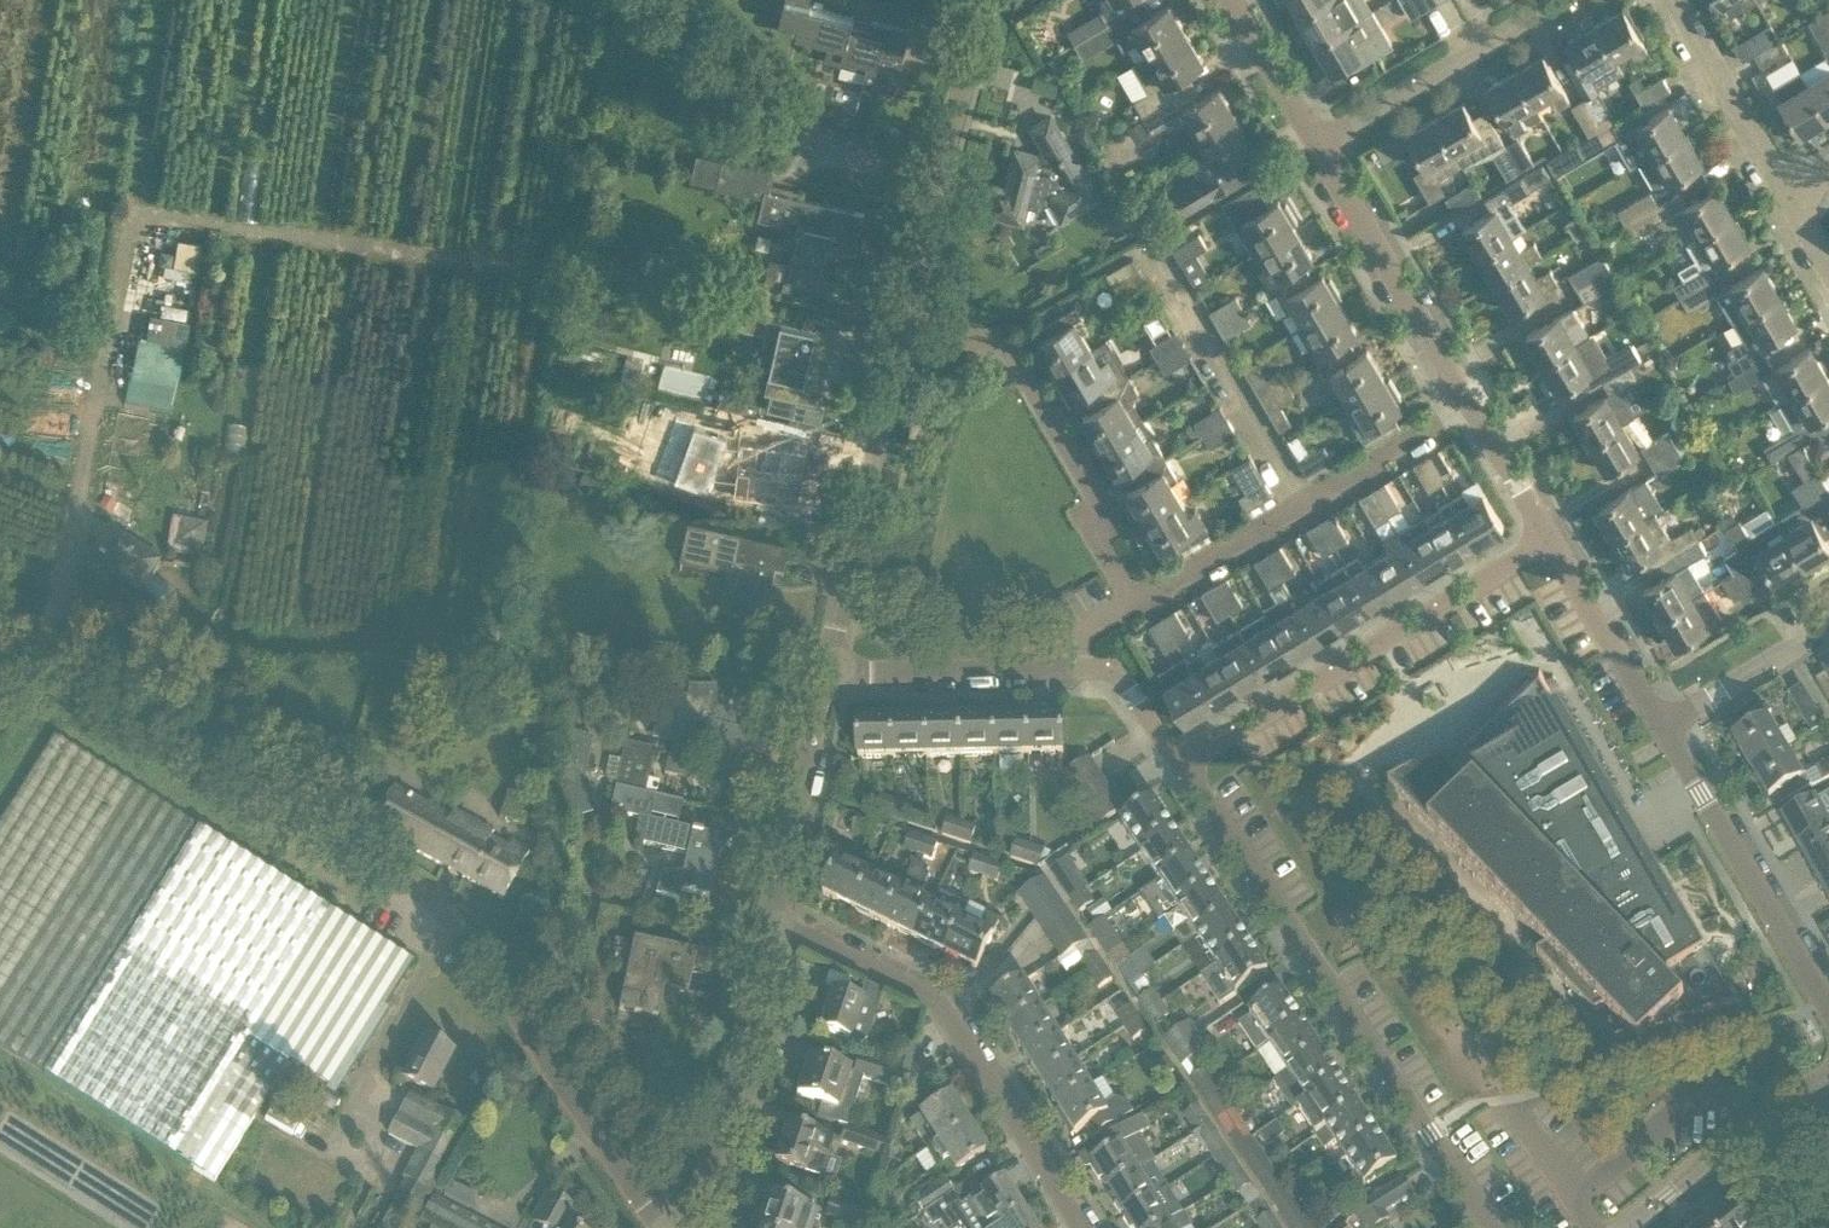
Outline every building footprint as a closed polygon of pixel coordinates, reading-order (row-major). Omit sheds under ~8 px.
[(811,6),(811,4),(795,0),(785,0),(781,17),(799,21),(797,31),(830,39),(825,59),(842,63),(839,74),(863,80),(862,86),(872,88),(874,81),(896,87),(911,28),(873,19),(872,21),(811,6)] [(1108,2),(1099,7),(1101,10),(1108,22),(1121,15),(1141,3),(1141,2),(1139,0),(1106,0),(1108,2)] [(1297,7),(1301,14),(1300,14),(1301,15),(1326,0),(1293,0),(1297,7)] [(1301,15),(1301,16),(1302,15),(1304,19),(1313,34),(1317,41),(1316,42),(1317,42),(1364,14),(1355,0),(1326,0),(1301,15)] [(1407,10),(1421,2),(1425,9),(1438,1),(1438,0),(1401,0),(1407,10)] [(663,28),(673,19),(656,1),(647,10),(663,28)] [(1108,22),(1093,31),(1101,45),(1116,36),(1123,48),(1139,39),(1147,52),(1148,54),(1187,32),(1169,2),(1153,12),(1128,27),(1121,15),(1108,22)] [(1634,24),(1623,7),(1596,23),(1614,54),(1629,45),(1638,61),(1650,53),(1641,37),(1644,35),(1637,22),(1634,24)] [(1820,13),(1828,29),(1828,8),(1820,13)] [(1364,14),(1317,42),(1317,43),(1318,43),(1324,54),(1329,62),(1333,68),(1332,69),(1333,70),(1350,60),(1354,66),(1392,44),(1372,10),(1364,14)] [(1820,13),(1808,21),(1825,49),(1824,50),(1828,59),(1828,29),(1820,13)] [(1575,51),(1563,58),(1585,97),(1599,89),(1597,85),(1609,78),(1623,69),(1614,54),(1596,23),(1568,39),(1575,51)] [(1779,37),(1771,25),(1745,40),(1753,53),(1754,53),(1781,37),(1780,36),(1779,37)] [(1148,54),(1133,64),(1141,77),(1148,89),(1133,98),(1143,114),(1177,93),(1169,81),(1204,61),(1187,32),(1148,54)] [(1762,65),(1783,53),(1788,49),(1781,37),(1754,53),(1762,65)] [(1543,54),(1516,70),(1534,102),(1549,93),(1557,108),(1570,100),(1555,75),(1543,54)] [(1520,129),(1527,128),(1526,121),(1540,118),(1543,117),(1534,101),(1516,70),(1488,86),(1507,118),(1516,132),(1520,129)] [(1801,132),(1828,116),(1807,82),(1808,82),(1801,70),(1774,86),(1790,114),(1778,121),(1786,135),(1798,128),(1801,132)] [(1828,115),(1828,70),(1808,82),(1807,82),(1828,116),(1828,115)] [(1645,86),(1638,75),(1629,80),(1636,91),(1644,104),(1671,88),(1663,75),(1645,86)] [(1236,116),(1219,86),(1184,106),(1177,93),(1143,114),(1153,131),(1167,122),(1173,132),(1192,120),(1201,137),(1236,116)] [(1590,135),(1603,128),(1585,97),(1572,104),(1590,135)] [(1463,100),(1436,116),(1463,162),(1503,139),(1488,114),(1475,121),(1463,100)] [(1620,136),(1615,139),(1631,165),(1639,160),(1686,133),(1670,106),(1649,118),(1639,123),(1640,124),(1624,133),(1620,136)] [(1611,109),(1597,117),(1603,128),(1612,122),(1617,120),(1611,109)] [(1099,196),(1051,115),(1033,125),(1048,150),(1040,155),(1016,148),(1006,187),(996,185),(989,211),(1023,220),(1027,207),(1038,210),(1053,201),(1063,217),(1099,196)] [(1200,174),(1171,191),(1173,193),(1183,210),(1184,213),(1213,196),(1212,193),(1221,188),(1242,175),(1233,159),(1254,146),(1236,116),(1201,137),(1210,151),(1193,161),(1200,174)] [(1436,116),(1409,133),(1411,135),(1420,151),(1427,164),(1414,172),(1430,200),(1445,192),(1437,178),(1463,163),(1463,162),(1436,116)] [(1089,121),(1076,128),(1086,144),(1098,138),(1089,121)] [(1590,135),(1578,142),(1586,156),(1615,139),(1620,136),(1612,122),(1603,128),(1590,135)] [(1656,188),(1681,173),(1702,161),(1686,133),(1639,160),(1648,176),(1656,188)] [(1506,144),(1504,145),(1515,163),(1516,162),(1521,170),(1522,169),(1534,162),(1519,136),(1506,144)] [(697,152),(691,179),(716,185),(716,187),(744,192),(750,165),(750,164),(723,159),(723,158),(716,156),(697,152)] [(1480,254),(1512,235),(1526,227),(1518,212),(1511,201),(1518,196),(1552,176),(1543,162),(1485,197),(1493,209),(1464,226),(1480,254)] [(1511,165),(1503,170),(1507,177),(1521,170),(1516,162),(1515,163),(1511,165)] [(1453,209),(1480,194),(1473,181),(1446,196),(1453,209)] [(1242,191),(1223,202),(1223,203),(1225,202),(1232,213),(1230,214),(1243,236),(1253,252),(1261,247),(1296,227),(1294,224),(1298,221),(1287,202),(1282,205),(1279,198),(1266,206),(1259,195),(1262,196),(1263,195),(1258,192),(1256,190),(1260,188),(1257,182),(1242,191)] [(1659,203),(1626,222),(1634,235),(1657,222),(1664,233),(1677,225),(1678,226),(1686,240),(1732,213),(1716,186),(1695,198),(1689,202),(1666,215),(1659,203)] [(763,196),(758,217),(796,226),(795,230),(789,261),(783,284),(791,286),(792,279),(795,279),(819,285),(827,247),(855,253),(865,212),(841,207),(769,190),(764,189),(763,196)] [(1659,203),(1659,202),(1652,190),(1619,210),(1626,222),(1659,203)] [(1717,260),(1728,253),(1749,241),(1732,213),(1686,240),(1696,257),(1678,267),(1684,278),(1674,284),(1681,297),(1720,275),(1712,262),(1716,259),(1717,260)] [(1574,234),(1587,227),(1579,214),(1567,221),(1574,234)] [(1275,290),(1305,272),(1300,264),(1313,256),(1296,227),(1261,247),(1270,262),(1261,267),(1275,290)] [(1180,262),(1202,250),(1207,247),(1200,233),(1173,248),(1180,262)] [(1521,249),(1512,235),(1480,254),(1496,281),(1528,262),(1542,254),(1534,241),(1521,249)] [(678,283),(684,257),(668,253),(662,279),(678,283)] [(1577,286),(1610,267),(1603,254),(1570,274),(1577,286)] [(60,257),(56,268),(72,274),(76,264),(60,257)] [(1121,296),(1127,293),(1147,280),(1140,267),(1134,257),(1107,273),(1113,283),(1121,296)] [(1537,276),(1528,262),(1496,281),(1512,308),(1558,281),(1551,268),(1537,276)] [(1779,293),(1763,266),(1732,284),(1727,287),(1720,275),(1681,297),(1689,310),(1718,294),(1733,320),(1779,293)] [(1585,300),(1618,280),(1610,267),(1577,286),(1585,300)] [(1310,281),(1305,272),(1275,290),(1288,312),(1297,307),(1305,322),(1340,302),(1338,299),(1342,296),(1331,277),(1326,279),(1323,273),(1310,281)] [(1736,372),(1767,355),(1760,343),(1763,339),(1795,321),(1779,293),(1733,320),(1743,338),(1727,347),(1732,357),(1728,359),(1729,360),(1736,372)] [(1218,323),(1244,308),(1236,295),(1210,310),(1218,323)] [(747,302),(741,328),(765,333),(760,353),(773,356),(766,390),(772,391),(768,409),(794,415),(795,411),(797,401),(798,398),(807,400),(821,403),(834,347),(835,347),(838,334),(837,333),(838,329),(828,327),(823,326),(821,325),(822,317),(806,314),(803,325),(770,318),(772,307),(747,302)] [(1319,365),(1349,347),(1344,338),(1357,330),(1340,302),(1305,322),(1297,327),(1319,365)] [(1043,346),(1038,349),(1048,368),(1054,365),(1056,368),(1091,347),(1082,332),(1090,328),(1089,327),(1076,305),(1042,325),(1048,334),(1039,339),(1043,346)] [(1543,361),(1589,333),(1573,306),(1527,333),(1543,361)] [(1225,337),(1246,324),(1251,321),(1244,308),(1218,323),(1225,337)] [(175,412),(179,314),(147,312),(146,334),(132,333),(129,411),(175,412)] [(1158,359),(1184,343),(1177,330),(1150,345),(1158,359)] [(1605,359),(1589,333),(1543,361),(1544,362),(1538,366),(1552,390),(1558,387),(1559,388),(1591,369),(1598,381),(1603,378),(1629,363),(1635,359),(1628,346),(1605,359)] [(1643,356),(1656,347),(1650,338),(1637,346),(1643,356)] [(1091,347),(1056,368),(1073,397),(1082,391),(1087,400),(1126,377),(1114,357),(1104,340),(1099,343),(1091,347)] [(1184,343),(1158,359),(1163,367),(1166,372),(1171,368),(1192,356),(1184,343)] [(671,346),(666,362),(673,364),(673,361),(687,364),(688,357),(692,357),(693,352),(671,346)] [(1826,374),(1810,346),(1778,365),(1774,367),(1767,355),(1736,372),(1728,377),(1736,390),(1763,374),(1779,401),(1826,374)] [(1355,356),(1349,347),(1319,365),(1332,387),(1341,382),(1350,397),(1384,377),(1367,348),(1355,356)] [(638,384),(643,361),(627,358),(621,380),(638,384)] [(1729,360),(1718,366),(1725,378),(1728,377),(1736,372),(1729,360)] [(1266,378),(1256,361),(1244,368),(1262,398),(1288,383),(1281,369),(1266,378)] [(1622,422),(1635,414),(1619,387),(1637,376),(1629,363),(1603,378),(1611,392),(1606,394),(1574,413),(1590,441),(1622,422)] [(1764,446),(1772,459),(1788,449),(1802,441),(1813,435),(1806,423),(1828,409),(1828,378),(1826,374),(1794,392),(1779,401),(1794,428),(1764,446)] [(1126,377),(1087,400),(1092,409),(1084,414),(1100,443),(1135,422),(1143,418),(1134,403),(1130,396),(1138,391),(1129,376),(1126,377)] [(1386,380),(1384,377),(1350,397),(1358,412),(1350,417),(1364,441),(1398,420),(1392,411),(1401,406),(1397,399),(1402,397),(1390,377),(1386,380)] [(1689,399),(1698,394),(1690,378),(1681,383),(1689,399)] [(1279,428),(1291,422),(1281,405),(1296,396),(1288,383),(1262,398),(1270,412),(1279,428)] [(1688,424),(1696,420),(1680,388),(1672,392),(1688,424)] [(747,411),(751,395),(722,389),(718,405),(747,411)] [(1203,434),(1229,418),(1221,405),(1195,420),(1203,434)] [(1135,422),(1100,443),(1117,472),(1126,466),(1131,475),(1165,455),(1155,438),(1152,434),(1156,430),(1143,418),(1135,422)] [(1210,447),(1216,444),(1237,432),(1229,418),(1203,434),(1210,447)] [(1607,468),(1627,456),(1638,449),(1622,422),(1590,441),(1607,468)] [(744,448),(726,446),(729,438),(695,425),(674,480),(709,493),(718,469),(741,473),(740,482),(782,488),(781,494),(801,497),(807,450),(745,442),(744,448)] [(1651,458),(1676,443),(1668,430),(1643,445),(1651,458)] [(1788,449),(1805,478),(1821,503),(1828,499),(1828,486),(1822,475),(1802,441),(1788,449)] [(1659,471),(1684,456),(1676,443),(1651,458),(1659,471)] [(1306,474),(1333,458),(1325,445),(1299,460),(1306,474)] [(1442,482),(1455,474),(1439,448),(1426,456),(1442,482)] [(1145,518),(1179,498),(1171,483),(1178,478),(1165,455),(1131,475),(1136,484),(1128,489),(1145,518)] [(1247,509),(1273,493),(1251,456),(1232,467),(1246,492),(1239,496),(1247,509)] [(1429,490),(1434,487),(1442,482),(1426,456),(1414,464),(1429,490)] [(599,490),(603,478),(583,471),(579,482),(599,490)] [(1613,535),(1645,516),(1655,510),(1663,505),(1646,478),(1629,489),(1597,508),(1613,535)] [(1777,518),(1780,524),(1785,532),(1804,564),(1828,549),(1828,543),(1824,535),(1809,511),(1821,503),(1805,478),(1792,486),(1802,503),(1777,518)] [(1388,515),(1401,507),(1385,481),(1373,489),(1388,515)] [(1376,522),(1388,515),(1373,489),(1360,496),(1376,522)] [(1470,500),(1464,490),(1451,499),(1477,541),(1504,524),(1484,492),(1470,500)] [(1188,513),(1179,498),(1145,518),(1147,522),(1141,525),(1153,544),(1158,541),(1161,547),(1171,542),(1176,551),(1210,531),(1196,508),(1188,513)] [(1451,499),(1444,503),(1437,507),(1443,516),(1430,524),(1450,557),(1477,541),(1451,499)] [(1672,537),(1655,510),(1645,516),(1613,535),(1629,563),(1640,556),(1647,569),(1699,537),(1692,525),(1672,537)] [(1336,547),(1349,539),(1333,513),(1320,520),(1336,547)] [(204,563),(207,520),(179,518),(177,561),(204,563)] [(1755,544),(1756,544),(1741,518),(1727,526),(1743,552),(1755,544)] [(1755,544),(1743,552),(1749,562),(1755,572),(1768,565),(1775,577),(1777,580),(1804,564),(1785,532),(1780,524),(1777,518),(1776,519),(1751,534),(1754,540),(1756,544),(1755,544)] [(1323,554),(1336,547),(1320,520),(1307,528),(1323,554)] [(1417,532),(1412,523),(1398,531),(1424,573),(1450,557),(1430,524),(1417,532)] [(1397,589),(1424,573),(1398,531),(1385,539),(1390,548),(1377,556),(1397,589)] [(781,582),(786,558),(687,536),(680,565),(735,577),(726,618),(761,626),(771,579),(781,582)] [(1654,581),(1644,588),(1660,615),(1692,596),(1705,588),(1689,562),(1707,551),(1706,550),(1699,537),(1647,569),(1654,581)] [(139,592),(158,563),(123,540),(104,569),(139,592)] [(1283,578),(1296,571),(1280,545),(1267,552),(1283,578)] [(1271,586),(1283,578),(1267,552),(1255,560),(1271,586)] [(1364,564),(1359,555),(1345,563),(1371,605),(1397,589),(1377,556),(1364,564)] [(1751,597),(1765,589),(1749,562),(1735,570),(1751,597)] [(1345,563),(1319,579),(1325,588),(1345,621),(1371,605),(1345,563)] [(1231,610),(1243,603),(1227,577),(1215,584),(1231,610)] [(1280,602),(1266,611),(1272,620),(1292,653),(1318,637),(1293,595),(1283,578),(1271,586),(1280,602)] [(1218,618),(1231,610),(1215,584),(1202,592),(1218,618)] [(1312,596),(1306,587),(1293,595),(1318,637),(1345,621),(1325,588),(1312,596)] [(1692,596),(1660,615),(1676,642),(1721,616),(1705,588),(1692,596)] [(1178,643),(1186,638),(1191,635),(1175,609),(1162,616),(1178,643)] [(1266,611),(1240,627),(1266,669),(1292,653),(1272,620),(1266,611)] [(1165,650),(1178,643),(1162,616),(1149,624),(1165,650)] [(1214,643),(1219,652),(1239,685),(1240,685),(1243,689),(1257,680),(1254,676),(1266,669),(1240,627),(1214,643)] [(1206,660),(1201,651),(1187,659),(1213,701),(1239,685),(1219,652),(1206,660)] [(1186,718),(1213,701),(1187,659),(1160,675),(1186,718)] [(1821,669),(1828,679),(1819,685),(1828,701),(1828,664),(1821,669)] [(1389,787),(1524,930),(1525,929),(1547,953),(1538,958),(1603,1027),(1603,1028),(1615,1040),(1626,1037),(1639,1050),(1665,1025),(1669,1024),(1669,1022),(1691,1016),(1692,1017),(1698,1015),(1735,1004),(1729,995),(1726,990),(1723,985),(1723,986),(1721,981),(1711,964),(1705,954),(1704,951),(1703,952),(1693,935),(1654,868),(1653,867),(1651,864),(1643,850),(1623,816),(1626,813),(1625,810),(1612,789),(1540,666),(1522,683),(1498,706),(1499,707),(1508,721),(1510,725),(1456,757),(1456,756),(1454,753),(1452,749),(1426,765),(1409,775),(1389,787)] [(1812,734),(1825,726),(1801,686),(1788,694),(1812,734)] [(662,692),(653,733),(672,737),(663,775),(685,781),(693,747),(704,750),(702,758),(717,762),(713,781),(731,786),(734,786),(742,749),(749,751),(753,734),(747,732),(736,729),(734,713),(716,709),(716,705),(709,703),(686,698),(662,692)] [(1751,770),(1784,750),(1776,736),(1779,734),(1764,709),(1735,726),(1741,736),(1734,740),(1751,770)] [(1029,756),(1039,756),(1063,755),(1063,716),(1028,717),(1029,756)] [(995,757),(1029,756),(1028,717),(994,718),(995,757)] [(927,758),(961,757),(960,718),(926,719),(927,758)] [(961,757),(995,757),(994,718),(960,718),(961,757)] [(893,759),(927,758),(926,719),(892,720),(893,759)] [(858,759),(882,759),(893,759),(892,720),(858,720),(858,759)] [(53,736),(40,756),(0,821),(0,1047),(174,1158),(209,1101),(214,1104),(178,1159),(218,1185),(255,1126),(250,1123),(269,1093),(275,1099),(278,1093),(328,1122),(342,1099),(335,1096),(388,1012),(378,1006),(407,961),(53,736)] [(562,817),(587,808),(581,788),(592,740),(572,736),(558,798),(562,817)] [(617,771),(614,788),(615,788),(645,795),(655,797),(658,783),(648,781),(655,751),(639,748),(623,744),(619,762),(619,765),(617,771)] [(1793,765),(1784,750),(1751,770),(1769,800),(1780,793),(1786,803),(1811,787),(1797,763),(1793,765)] [(609,760),(607,769),(617,771),(619,765),(619,762),(609,760)] [(1072,790),(1097,772),(1089,760),(1063,777),(1072,790)] [(1828,780),(1828,763),(1816,769),(1824,783),(1828,780)] [(1081,803),(1106,786),(1097,772),(1072,790),(1081,803)] [(450,817),(393,786),(382,806),(371,827),(502,900),(514,879),(529,852),(512,843),(509,849),(490,838),(493,833),(453,812),(450,817)] [(1089,815),(1114,798),(1106,786),(1081,803),(1089,815)] [(614,788),(609,812),(638,818),(650,821),(655,797),(645,795),(615,788),(614,788)] [(523,826),(531,798),(507,791),(499,819),(523,826)] [(1782,821),(1783,823),(1784,823),(1789,833),(1792,837),(1791,837),(1791,838),(1798,850),(1828,832),(1828,794),(1816,802),(1782,821)] [(889,818),(895,800),(880,795),(874,813),(889,818)] [(1097,827),(1103,824),(1123,810),(1114,798),(1089,815),(1097,827)] [(889,818),(904,823),(910,805),(895,800),(889,818)] [(1141,854),(1173,832),(1154,804),(1122,825),(1141,854)] [(638,818),(632,843),(685,855),(680,874),(660,876),(655,896),(679,901),(681,891),(685,892),(709,898),(719,856),(710,854),(715,836),(650,821),(638,818)] [(868,838),(873,823),(858,818),(853,834),(868,838)] [(956,841),(962,823),(948,818),(942,836),(956,841)] [(956,841),(971,846),(977,828),(962,823),(956,841)] [(1160,882),(1192,860),(1173,832),(1141,854),(1160,882)] [(1798,850),(1805,862),(1806,861),(1808,865),(1811,871),(1814,875),(1813,875),(1815,879),(1814,880),(1816,884),(1818,883),(1820,888),(1819,889),(1822,893),(1823,893),(1828,903),(1828,832),(1798,850)] [(918,857),(924,839),(909,834),(903,852),(918,857)] [(935,863),(941,845),(924,839),(918,857),(924,859),(935,863)] [(1025,864),(1030,846),(1015,842),(1010,860),(1025,864)] [(1025,864),(1039,869),(1044,850),(1030,846),(1025,864)] [(983,878),(988,860),(974,855),(968,874),(983,878)] [(901,890),(884,925),(915,940),(932,905),(916,898),(919,891),(923,892),(930,876),(927,875),(929,870),(922,866),(924,859),(918,857),(915,863),(914,863),(901,890)] [(854,910),(871,876),(840,860),(823,895),(854,910)] [(997,883),(1003,865),(988,860),(983,878),(997,883)] [(1151,888),(1140,895),(1159,923),(1163,920),(1179,910),(1211,889),(1192,860),(1160,882),(1151,888)] [(884,925),(901,890),(871,876),(854,910),(884,925)] [(1027,909),(1052,892),(1043,879),(1018,896),(1027,909)] [(1071,902),(1086,891),(1078,879),(1063,889),(1071,902)] [(1183,948),(1198,938),(1230,917),(1211,889),(1179,910),(1188,923),(1172,933),(1183,948)] [(1078,912),(1093,903),(1086,891),(1071,902),(1078,912)] [(932,905),(915,940),(945,955),(962,920),(969,907),(938,892),(932,905)] [(1035,921),(1060,904),(1052,892),(1027,909),(1035,921)] [(1044,934),(1069,917),(1060,904),(1035,921),(1044,934)] [(976,970),(1000,921),(986,914),(979,928),(962,920),(945,955),(976,970)] [(1052,947),(1077,930),(1069,917),(1044,934),(1052,947)] [(1183,948),(1182,949),(1200,977),(1217,967),(1249,945),(1230,917),(1198,938),(1183,948)] [(1108,957),(1124,947),(1106,920),(1089,931),(1108,957)] [(1061,959),(1086,943),(1077,930),(1052,947),(1061,959)] [(687,992),(696,954),(634,940),(618,1011),(656,1020),(664,987),(687,992)] [(1236,995),(1248,987),(1268,974),(1249,945),(1217,967),(1200,977),(1220,1006),(1236,995)] [(1127,986),(1137,979),(1143,975),(1124,947),(1108,957),(1127,986)] [(1089,978),(1105,967),(1096,954),(1080,965),(1089,978)] [(1105,967),(1089,978),(1098,991),(1114,980),(1105,967)] [(1137,979),(1128,985),(1138,1001),(1137,1002),(1146,1015),(1162,1004),(1153,991),(1152,992),(1142,976),(1137,979)] [(578,998),(581,982),(562,977),(559,994),(578,998)] [(1009,1029),(1041,1009),(1024,982),(992,1003),(1009,1029)] [(865,1041),(882,993),(865,985),(861,996),(849,992),(846,999),(831,993),(818,1030),(859,1044),(865,1041)] [(1292,1009),(1283,995),(1238,1025),(1257,1054),(1270,1045),(1302,1024),(1301,1022),(1303,1020),(1294,1007),(1292,1009)] [(1154,1026),(1170,1015),(1162,1004),(1146,1015),(1154,1026)] [(1139,1019),(1131,1006),(1115,1017),(1123,1029),(1139,1019)] [(1025,1056),(1057,1035),(1041,1009),(1009,1029),(1025,1056)] [(1139,1019),(1123,1029),(1132,1042),(1148,1032),(1139,1019)] [(1174,1053),(1200,1036),(1190,1022),(1163,1040),(1170,1051),(1174,1053)] [(1289,1073),(1321,1052),(1302,1024),(1270,1045),(1289,1073)] [(1042,1082),(1074,1061),(1057,1035),(1025,1056),(1042,1082)] [(1180,1067),(1208,1048),(1200,1036),(1174,1053),(1170,1051),(1180,1067)] [(429,1096),(440,1076),(451,1054),(422,1040),(411,1061),(402,1082),(414,1088),(410,1096),(408,1096),(386,1136),(415,1152),(393,1204),(420,1218),(468,1126),(423,1102),(426,1095),(429,1096)] [(896,1061),(893,1070),(909,1074),(909,1075),(913,1061),(915,1049),(900,1045),(896,1061)] [(1340,1080),(1321,1052),(1289,1073),(1274,1083),(1292,1111),(1297,1108),(1308,1102),(1340,1080)] [(798,1089),(796,1096),(821,1105),(817,1118),(839,1126),(846,1105),(853,1107),(863,1077),(904,1091),(909,1074),(893,1070),(893,1071),(865,1062),(858,1059),(853,1074),(838,1069),(831,1067),(809,1059),(802,1077),(800,1077),(796,1089),(798,1089)] [(1159,1083),(1176,1071),(1167,1059),(1151,1070),(1159,1083)] [(918,1100),(928,1065),(913,1061),(909,1075),(909,1074),(904,1091),(903,1096),(918,1100)] [(1058,1108),(1091,1088),(1074,1061),(1042,1082),(1058,1108)] [(1199,1094),(1215,1083),(1206,1069),(1190,1080),(1199,1094)] [(1316,1137),(1359,1108),(1340,1080),(1308,1102),(1297,1108),(1316,1137)] [(1214,1118),(1230,1106),(1215,1083),(1199,1094),(1214,1118)] [(1103,1107),(1091,1088),(1058,1108),(1060,1110),(1056,1112),(1065,1126),(1068,1124),(1075,1135),(1086,1128),(1093,1139),(1134,1114),(1126,1103),(1115,1100),(1103,1107)] [(926,1151),(937,1144),(966,1126),(948,1098),(908,1123),(926,1151)] [(1193,1138),(1212,1126),(1199,1106),(1184,1116),(1192,1129),(1189,1132),(1193,1138)] [(1346,1158),(1378,1136),(1359,1108),(1316,1137),(1325,1150),(1336,1143),(1346,1158)] [(1138,1138),(1150,1131),(1142,1117),(1096,1146),(1102,1158),(1093,1163),(1095,1166),(1091,1169),(1099,1182),(1103,1179),(1110,1189),(1153,1162),(1138,1138)] [(819,1177),(828,1150),(831,1140),(816,1136),(786,1126),(774,1163),(804,1173),(804,1172),(819,1177)] [(954,1172),(983,1153),(966,1126),(937,1144),(926,1151),(937,1168),(947,1161),(954,1172)] [(1204,1147),(1220,1137),(1212,1126),(1193,1138),(1197,1143),(1200,1141),(1204,1147)] [(1236,1150),(1252,1139),(1243,1126),(1227,1136),(1236,1150)] [(885,1160),(891,1144),(844,1128),(839,1145),(885,1160)] [(1365,1187),(1377,1179),(1397,1165),(1378,1136),(1346,1158),(1365,1187)] [(1220,1137),(1204,1147),(1212,1159),(1228,1150),(1220,1137)] [(1255,1178),(1271,1167),(1252,1139),(1236,1150),(1255,1178)] [(1228,1150),(1212,1159),(1223,1175),(1238,1165),(1228,1150)] [(1126,1215),(1154,1198),(1167,1190),(1169,1189),(1153,1162),(1110,1189),(1117,1201),(1115,1202),(1115,1205),(1120,1213),(1123,1214),(1124,1213),(1126,1215)] [(1238,1165),(1223,1175),(1230,1186),(1246,1176),(1238,1165)] [(1266,1193),(1282,1182),(1271,1167),(1255,1178),(1266,1193)] [(1237,1197),(1252,1186),(1246,1176),(1230,1186),(1237,1197)] [(922,1215),(953,1195),(944,1181),(913,1201),(922,1215)] [(1001,1181),(978,1195),(966,1204),(960,1207),(953,1195),(922,1215),(931,1227),(932,1227),(939,1224),(941,1227),(997,1227),(1020,1212),(1018,1209),(1022,1206),(1013,1192),(1009,1195),(1001,1181)] [(1404,1181),(1376,1198),(1386,1213),(1392,1207),(1413,1195),(1404,1181)] [(1274,1206),(1290,1195),(1282,1182),(1266,1193),(1274,1206)] [(1126,1215),(1127,1217),(1124,1219),(1129,1227),(1162,1227),(1170,1223),(1184,1213),(1181,1209),(1179,1210),(1167,1190),(1154,1198),(1126,1215)] [(1290,1195),(1274,1206),(1288,1227),(1311,1227),(1290,1195)] [(579,1214),(547,1196),(532,1223),(541,1227),(571,1227),(579,1214)] [(790,1204),(767,1196),(757,1227),(811,1227),(817,1213),(790,1204)] [(433,1197),(421,1220),(436,1227),(490,1227),(433,1197)] [(1386,1213),(1376,1198),(1355,1211),(1367,1227),(1375,1227),(1390,1219),(1386,1213)] [(1339,1200),(1326,1209),(1334,1220),(1347,1211),(1346,1209),(1339,1200)] [(829,1201),(824,1217),(846,1225),(852,1208),(829,1201)] [(1706,1223),(1710,1227),(1751,1227),(1731,1203),(1706,1223)] [(1020,1212),(997,1227),(1030,1227),(1020,1212)] [(1193,1226),(1185,1213),(1184,1213),(1170,1223),(1162,1227),(1190,1227),(1193,1226)] [(1279,1226),(1271,1214),(1256,1224),(1258,1227),(1277,1227),(1279,1226)]
